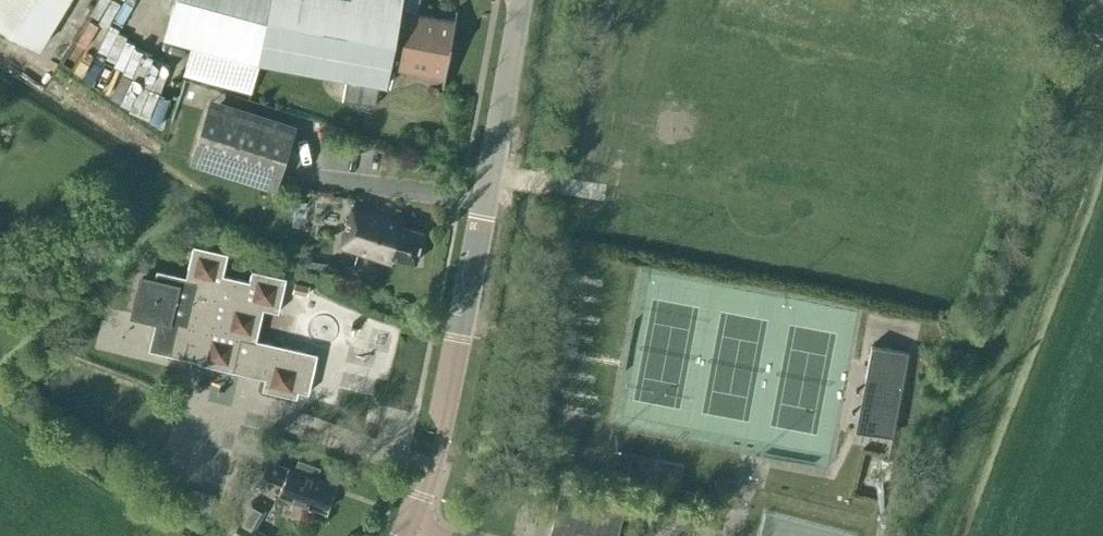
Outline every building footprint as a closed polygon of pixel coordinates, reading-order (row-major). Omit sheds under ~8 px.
[(40,48),(69,0),(0,0),(0,24),(40,48)] [(390,66),(444,75),(442,86),(444,87),(458,9),(457,9),(455,20),(400,10),(402,0),(175,0),(165,37),(258,62),(347,78),(343,99),(376,105),(379,84),(387,85),(390,66)] [(175,84),(180,73),(176,71),(155,115),(166,120),(182,87),(175,84)] [(213,98),(208,113),(194,160),(274,185),(294,123),(213,98)] [(341,247),(392,264),(394,258),(415,263),(424,231),(401,225),(403,217),(356,200),(341,247)] [(286,278),(252,270),(250,282),(222,276),(227,254),(193,247),(186,276),(156,269),(155,276),(140,273),(130,315),(155,321),(148,351),(170,356),(201,364),(201,365),(265,379),(263,389),(297,397),(299,391),(309,393),(318,353),(255,340),(263,309),(278,312),(286,278)] [(295,283),(293,291),(307,294),(309,286),(295,283)] [(871,345),(866,372),(865,377),(875,379),(868,419),(887,423),(895,424),(909,352),(871,345)] [(281,495),(327,511),(336,484),(317,477),(320,467),(298,460),(294,470),(267,462),(262,478),(283,487),(281,495)] [(564,535),(573,535),(573,533),(586,535),(617,535),(624,509),(580,499),(560,495),(551,533),(564,535)] [(268,533),(256,527),(267,508),(251,500),(240,519),(234,515),(223,535),(266,535),(268,533)]
